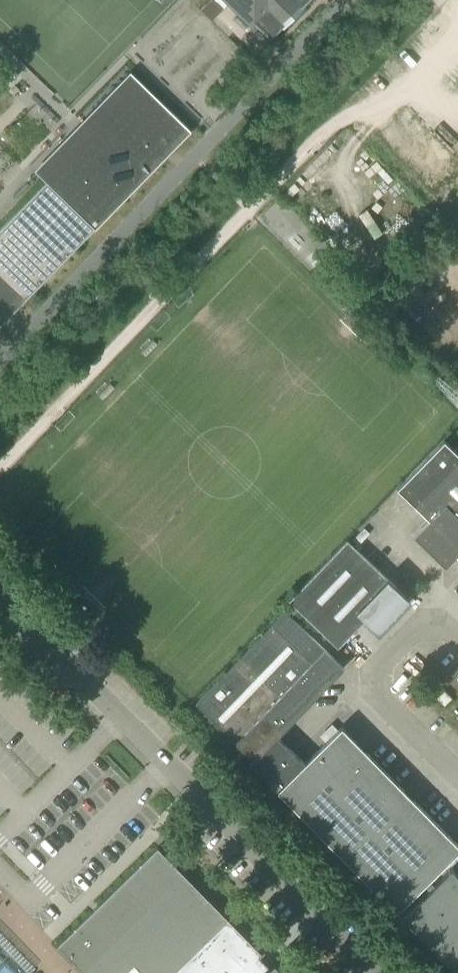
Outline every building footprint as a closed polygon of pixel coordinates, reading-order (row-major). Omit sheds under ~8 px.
[(307,0),(226,0),(255,29),(259,24),(272,36),(307,0)] [(131,73),(35,172),(42,179),(0,223),(0,330),(25,303),(195,126),(129,62),(124,66),(131,73)] [(99,302),(106,295),(99,288),(92,295),(99,302)] [(444,439),(397,488),(430,520),(414,536),(445,566),(455,557),(457,559),(457,453),(444,439)] [(351,661),(409,600),(347,540),(289,601),(351,661)] [(295,753),(277,736),(344,667),(285,611),(196,704),(254,759),(250,763),(268,781),(277,790),(397,911),(457,851),(457,844),(342,726),(305,763),(295,753)] [(445,705),(452,698),(445,691),(437,698),(445,705)] [(228,919),(158,847),(58,945),(85,972),(265,972),(259,967),(254,962),(265,951),(264,950),(261,953),(228,919)] [(452,868),(402,917),(457,972),(457,875),(452,868)]
